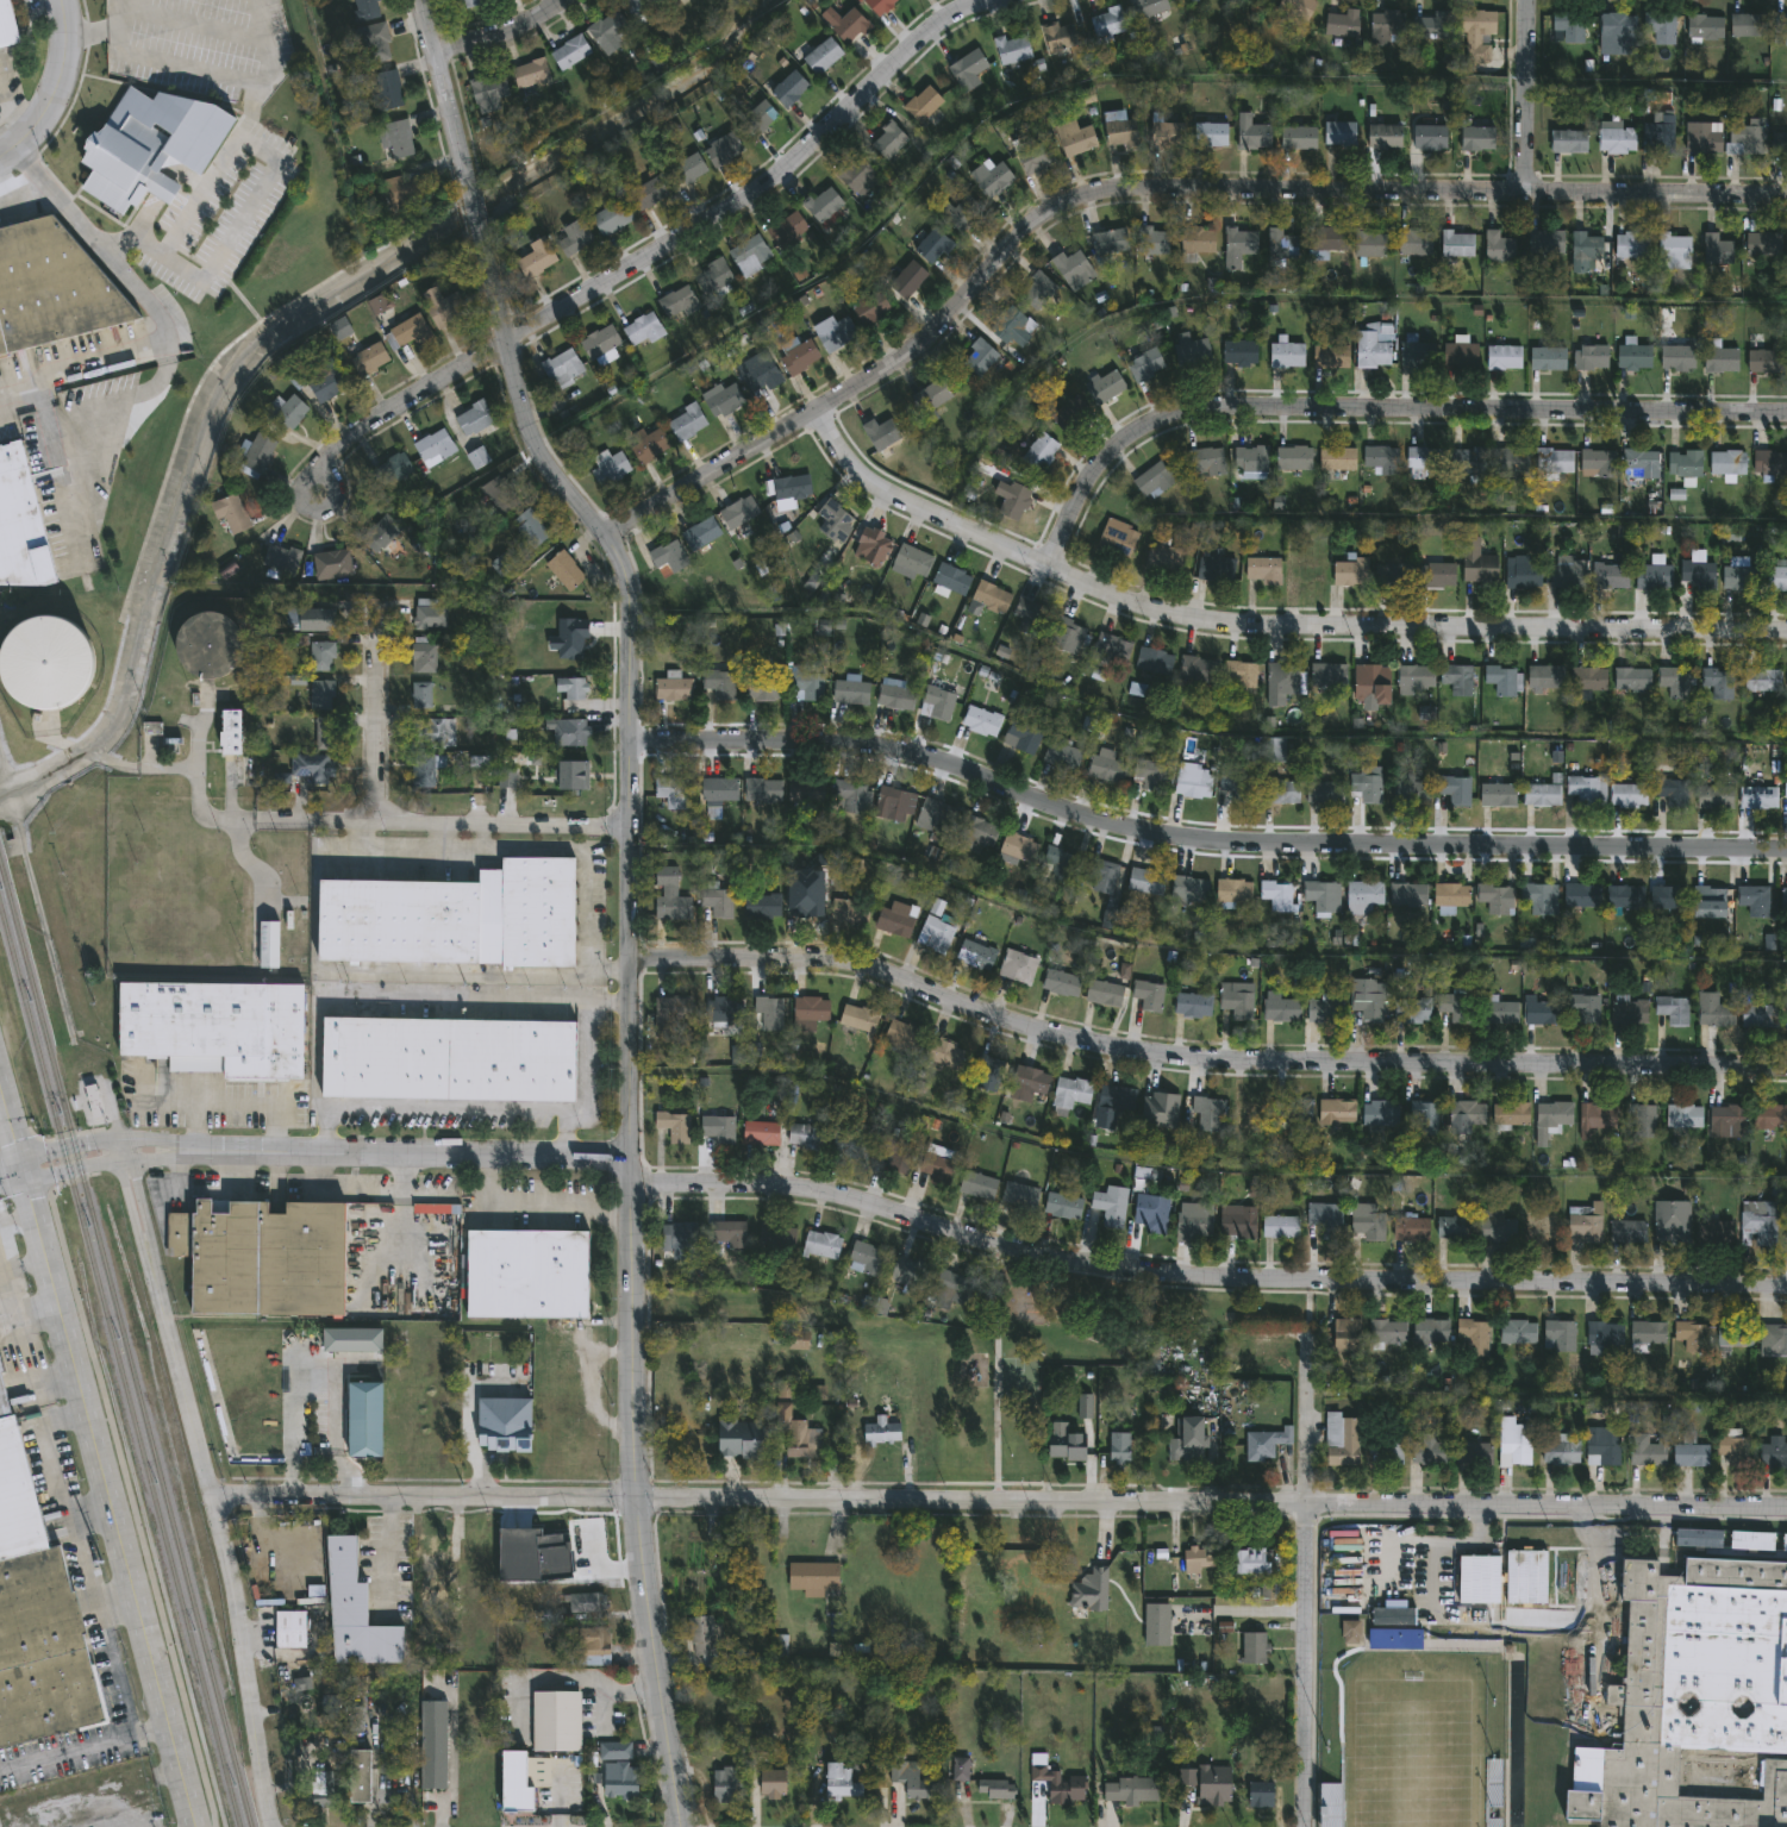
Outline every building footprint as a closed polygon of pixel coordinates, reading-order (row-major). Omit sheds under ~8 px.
[(19,42),(8,0),(0,0),(0,47),(19,42)] [(358,23),(352,0),(377,0),(382,17),(358,23)] [(463,10),(461,0),(484,0),(486,5),(463,10)] [(621,1),(623,0),(662,0),(664,4),(635,21),(621,1)] [(863,2),(866,0),(900,0),(880,19),(863,2)] [(1137,24),(1130,0),(1165,0),(1169,13),(1137,24)] [(1276,8),(1280,0),(1317,0),(1308,21),(1276,8)] [(1092,15),(1119,7),(1126,32),(1098,39),(1092,15)] [(829,10),(839,21),(852,8),(870,26),(848,48),(820,18),(829,10)] [(587,32),(614,10),(629,27),(601,50),(587,32)] [(1358,11),(1358,37),(1325,37),(1325,15),(1344,15),(1344,11),(1358,11)] [(1460,35),(1460,11),(1495,11),(1495,36),(1488,36),(1488,64),(1466,64),(1466,35),(1460,35)] [(1370,13),(1405,13),(1405,42),(1370,42),(1370,13)] [(1552,44),(1552,13),(1583,13),(1583,44),(1552,44)] [(1675,46),(1652,46),(1652,35),(1644,35),(1644,13),(1675,13),(1675,46)] [(1636,14),(1636,56),(1599,56),(1599,14),(1636,14)] [(1731,38),(1731,15),(1766,15),(1766,38),(1731,38)] [(1449,39),(1413,39),(1413,17),(1449,17),(1449,39)] [(1723,17),(1723,43),(1687,43),(1687,17),(1723,17)] [(361,29),(385,24),(392,60),(369,64),(361,29)] [(1077,48),(1048,54),(1043,30),(1073,24),(1077,48)] [(592,54),(562,74),(549,55),(580,35),(592,54)] [(843,55),(817,77),(802,61),(829,37),(843,55)] [(995,40),(1027,37),(1031,61),(999,64),(995,40)] [(948,69),(976,50),(989,70),(961,89),(948,69)] [(548,89),(514,89),(514,64),(548,64),(548,89)] [(404,108),(379,113),(370,75),(394,70),(404,108)] [(810,87),(786,111),(769,94),(793,70),(810,87)] [(496,101),(499,110),(479,117),(469,85),(502,74),(510,96),(496,101)] [(183,163),(157,168),(157,170),(180,184),(168,206),(144,190),(135,205),(130,202),(123,213),(80,187),(92,168),(81,161),(129,85),(152,100),(157,92),(214,102),(236,117),(200,174),(183,163)] [(918,125),(904,107),(929,86),(944,105),(918,125)] [(780,119),(754,140),(738,123),(766,101),(780,119)] [(1270,126),(1270,150),(1238,150),(1238,115),(1250,115),(1250,126),(1270,126)] [(376,130),(405,120),(415,154),(393,162),(388,150),(383,151),(376,130)] [(1107,148),(1105,124),(1137,120),(1139,144),(1107,148)] [(1762,127),(1762,156),(1727,156),(1727,121),(1742,121),(1742,127),(1762,127)] [(908,140),(887,162),(869,144),(891,123),(908,140)] [(1151,148),(1151,123),(1185,123),(1185,148),(1151,148)] [(1643,154),(1643,123),(1674,123),(1674,154),(1643,154)] [(1355,149),(1325,149),(1325,124),(1355,124),(1355,149)] [(1710,133),(1722,133),(1722,154),(1686,154),(1686,124),(1710,124),(1710,133)] [(1227,148),(1194,148),(1194,125),(1227,125),(1227,148)] [(1093,126),(1098,150),(1063,157),(1057,127),(1063,126),(1064,132),(1093,126)] [(1368,151),(1368,127),(1402,127),(1402,151),(1368,151)] [(1413,151),(1413,127),(1447,127),(1447,151),(1413,151)] [(1636,127),(1636,154),(1598,154),(1598,130),(1610,130),(1610,127),(1636,127)] [(1316,129),(1316,151),(1280,151),(1280,129),(1316,129)] [(1494,129),(1494,151),(1461,151),(1461,129),(1494,129)] [(716,170),(704,150),(732,132),(744,152),(716,170)] [(1586,154),(1550,154),(1550,132),(1586,132),(1586,154)] [(1772,134),(1786,134),(1786,157),(1772,157),(1772,134)] [(1016,155),(1045,140),(1056,163),(1026,177),(1016,155)] [(671,169),(695,154),(707,171),(685,187),(671,169)] [(857,198),(835,175),(856,154),(879,176),(857,198)] [(1016,181),(989,199),(975,180),(1001,161),(1016,181)] [(627,195),(656,176),(668,195),(639,214),(627,195)] [(387,183),(424,181),(425,205),(388,207),(387,183)] [(804,207),(829,187),(844,206),(819,226),(804,207)] [(944,219),(967,195),(983,212),(961,236),(944,219)] [(601,238),(591,217),(623,201),(633,221),(601,238)] [(780,252),(766,232),(795,212),(810,231),(780,252)] [(139,315),(0,353),(0,227),(54,213),(139,315)] [(566,238),(561,230),(581,219),(594,244),(566,258),(557,243),(566,238)] [(1089,238),(1123,227),(1130,250),(1096,261),(1089,238)] [(952,246),(930,267),(914,249),(937,229),(952,246)] [(1214,255),(1181,255),(1181,229),(1214,229),(1214,255)] [(1282,229),(1282,238),(1299,238),(1299,261),(1268,261),(1268,229),(1282,229)] [(1347,229),(1347,257),(1312,257),(1312,229),(1347,229)] [(1241,270),(1225,270),(1225,231),(1257,231),(1257,256),(1241,256),(1241,270)] [(1355,257),(1355,231),(1385,231),(1385,257),(1355,257)] [(1485,262),(1485,231),(1499,231),(1499,240),(1514,240),(1514,262),(1485,262)] [(1564,231),(1564,255),(1530,255),(1530,231),(1564,231)] [(1138,232),(1168,232),(1168,255),(1138,255),(1138,232)] [(1432,257),(1398,257),(1398,233),(1432,233),(1432,257)] [(1473,257),(1442,257),(1442,233),(1473,233),(1473,257)] [(1573,274),(1573,233),(1601,233),(1601,262),(1593,262),(1593,274),(1573,274)] [(1649,233),(1649,259),(1616,259),(1616,233),(1649,233)] [(773,259),(743,279),(727,254),(757,234),(773,259)] [(1704,265),(1704,234),(1718,234),(1718,243),(1733,243),(1733,265),(1704,265)] [(1747,257),(1747,234),(1781,234),(1781,257),(1747,257)] [(1658,271),(1658,236),(1691,236),(1691,271),(1658,271)] [(525,281),(513,257),(545,240),(557,264),(525,281)] [(1052,259),(1063,255),(1063,257),(1081,250),(1094,281),(1066,293),(1052,259)] [(693,274),(723,261),(733,284),(702,298),(693,274)] [(929,277),(904,302),(887,287),(912,262),(929,277)] [(1037,313),(1018,296),(1038,274),(1058,290),(1037,313)] [(419,296),(435,287),(442,300),(457,292),(468,312),(437,330),(419,296)] [(668,323),(658,300),(689,287),(699,311),(668,323)] [(863,329),(851,308),(879,292),(891,312),(863,329)] [(374,315),(368,302),(382,294),(389,307),(374,315)] [(988,331),(1007,305),(1036,326),(1017,351),(988,331)] [(632,350),(623,327),(652,313),(663,336),(632,350)] [(388,331),(418,314),(431,336),(400,352),(388,331)] [(829,356),(816,337),(845,317),(857,336),(829,356)] [(580,348),(606,324),(621,342),(594,364),(580,348)] [(1391,326),(1391,369),(1357,369),(1357,326),(1391,326)] [(777,357),(810,339),(820,361),(789,377),(777,357)] [(977,378),(960,362),(982,340),(999,358),(977,378)] [(1208,340),(1208,367),(1177,367),(1177,340),(1208,340)] [(1748,374),(1748,352),(1772,352),(1772,340),(1782,340),(1782,374),(1748,374)] [(390,363),(361,378),(350,357),(379,342),(390,363)] [(1224,368),(1224,343),(1256,343),(1256,368),(1224,368)] [(1400,343),(1433,343),(1433,368),(1400,368),(1400,343)] [(1305,345),(1305,369),(1269,369),(1269,345),(1305,345)] [(1479,345),(1479,369),(1443,369),(1443,345),(1479,345)] [(1314,369),(1314,346),(1349,346),(1349,369),(1314,369)] [(1608,346),(1608,371),(1573,371),(1573,346),(1608,346)] [(1522,348),(1522,371),(1487,371),(1487,348),(1522,348)] [(1564,348),(1564,371),(1531,371),(1531,348),(1564,348)] [(1651,370),(1617,370),(1617,348),(1651,348),(1651,370)] [(1694,348),(1694,371),(1661,371),(1661,348),(1694,348)] [(541,364),(571,349),(585,375),(554,390),(541,364)] [(1135,386),(1126,363),(1157,350),(1166,373),(1135,386)] [(1739,374),(1704,374),(1704,350),(1739,350),(1739,374)] [(783,382),(766,395),(760,387),(754,390),(738,370),(763,353),(783,382)] [(348,389),(319,405),(306,378),(335,363),(348,389)] [(1094,406),(1086,386),(1118,373),(1126,393),(1094,406)] [(911,398),(941,380),(951,399),(921,417),(911,398)] [(745,402),(717,421),(702,400),(730,381),(745,402)] [(308,411),(286,436),(268,419),(290,394),(308,411)] [(1063,434),(1050,417),(1076,396),(1089,414),(1063,434)] [(454,419),(481,401),(494,421),(467,439),(454,419)] [(666,421),(695,405),(707,426),(679,443),(666,421)] [(889,419),(901,437),(877,453),(861,427),(873,420),(877,427),(889,419)] [(425,468),(413,446),(442,430),(455,451),(425,468)] [(639,438),(662,430),(670,451),(637,464),(630,448),(642,443),(639,438)] [(254,481),(238,470),(246,458),(243,456),(258,433),(277,446),(254,481)] [(1061,446),(1041,475),(1021,461),(1041,433),(1061,446)] [(45,586),(0,586),(0,448),(20,443),(56,582),(45,586)] [(475,471),(466,457),(481,448),(489,463),(475,471)] [(1268,474),(1233,474),(1233,448),(1268,448),(1268,474)] [(1193,480),(1189,452),(1223,449),(1226,476),(1193,480)] [(1276,449),(1312,449),(1312,473),(1276,473),(1276,449)] [(1356,449),(1356,473),(1319,473),(1319,449),(1356,449)] [(1398,477),(1374,477),(1374,468),(1363,468),(1363,449),(1398,449),(1398,477)] [(1441,478),(1407,478),(1407,449),(1441,449),(1441,478)] [(1485,450),(1485,476),(1450,476),(1450,450),(1485,450)] [(1527,474),(1494,474),(1494,450),(1527,450),(1527,474)] [(1537,474),(1537,450),(1573,450),(1573,474),(1537,474)] [(1599,480),(1599,470),(1580,470),(1580,451),(1616,451),(1616,480),(1599,480)] [(1658,475),(1623,475),(1623,451),(1658,451),(1658,475)] [(1701,451),(1701,477),(1668,477),(1668,451),(1701,451)] [(373,471),(401,452),(413,471),(385,490),(373,471)] [(631,471),(601,490),(589,471),(620,452),(631,471)] [(1711,475),(1711,452),(1745,452),(1745,475),(1711,475)] [(1754,452),(1786,452),(1786,475),(1754,475),(1754,452)] [(1146,503),(1132,481),(1162,462),(1175,484),(1146,503)] [(812,498),(776,505),(771,482),(807,475),(812,498)] [(501,476),(519,505),(499,518),(481,489),(501,476)] [(1032,490),(1023,524),(999,518),(1008,484),(1032,490)] [(250,528),(230,536),(224,519),(217,521),(211,505),(237,495),(250,528)] [(730,531),(719,512),(749,495),(760,514),(730,531)] [(816,514),(830,500),(854,523),(832,545),(818,531),(825,523),(816,514)] [(511,524),(527,509),(550,537),(533,551),(511,524)] [(400,530),(375,555),(360,539),(385,514),(400,530)] [(680,536),(711,517),(723,534),(692,555),(680,536)] [(1139,532),(1127,561),(1095,548),(1107,519),(1139,532)] [(894,542),(877,570),(861,559),(867,550),(856,544),(867,526),(894,542)] [(1462,583),(1463,539),(1479,540),(1479,557),(1498,557),(1497,584),(1462,583)] [(650,551),(679,542),(688,570),(660,578),(650,551)] [(914,577),(912,582),(889,571),(901,544),(933,558),(923,582),(914,577)] [(1145,568),(1150,544),(1185,552),(1180,576),(1145,568)] [(312,555),(348,550),(351,576),(332,578),(332,574),(315,576),(312,555)] [(569,593),(545,565),(561,551),(586,580),(569,593)] [(1233,582),(1198,582),(1198,558),(1208,558),(1208,551),(1220,551),(1220,559),(1233,559),(1233,582)] [(1280,584),(1245,584),(1245,559),(1280,559),(1280,584)] [(1583,559),(1583,592),(1554,592),(1554,559),(1583,559)] [(1636,589),(1636,568),(1651,568),(1651,561),(1672,561),(1672,589),(1636,589)] [(1289,562),(1325,562),(1325,586),(1289,586),(1289,562)] [(1368,562),(1368,587),(1333,587),(1333,562),(1368,562)] [(963,599),(931,582),(941,563),(973,580),(963,599)] [(1681,586),(1680,564),(1714,563),(1714,592),(1695,592),(1695,584),(1681,586)] [(1375,564),(1411,564),(1411,589),(1375,589),(1375,564)] [(1767,564),(1786,564),(1786,592),(1767,592),(1767,564)] [(1419,565),(1455,565),(1455,589),(1419,589),(1419,565)] [(1541,567),(1541,589),(1506,589),(1506,567),(1541,567)] [(1627,568),(1627,589),(1592,589),(1592,568),(1627,568)] [(1755,568),(1755,592),(1723,592),(1723,568),(1755,568)] [(1004,615),(970,603),(979,582),(1012,594),(1004,615)] [(1010,625),(1019,599),(1045,608),(1037,634),(1010,625)] [(414,631),(414,602),(446,602),(446,631),(414,631)] [(298,608),(332,608),(332,632),(298,632),(298,608)] [(204,677),(213,677),(221,675),(229,670),(235,664),(239,656),(240,647),(240,638),(238,630),(232,622),(226,617),(218,613),(210,612),(201,612),(193,615),(186,620),(180,627),(176,634),(175,643),(176,651),(179,659),(183,665),(189,671),(196,675),(204,677)] [(63,707),(73,702),(82,695),(89,686),(94,675),(95,664),(95,652),(92,642),(86,631),(77,624),(67,618),(56,614),(46,613),(36,614),(26,618),(18,624),(11,631),(5,639),(1,649),(0,653),(0,669),(2,678),(7,688),(13,695),(21,702),(31,707),(40,709),(51,709),(63,707)] [(1045,643),(1058,617),(1088,631),(1075,657),(1045,643)] [(1133,645),(1125,668),(1091,657),(1099,633),(1133,645)] [(411,675),(411,639),(437,639),(437,675),(411,675)] [(561,649),(561,642),(585,642),(585,667),(548,667),(548,649),(561,649)] [(335,672),(310,672),(310,643),(335,643),(335,672)] [(1170,677),(1135,672),(1138,650),(1174,655),(1170,677)] [(1217,661),(1216,683),(1179,682),(1180,659),(1217,661)] [(1256,663),(1256,695),(1235,695),(1235,684),(1224,684),(1224,663),(1256,663)] [(1283,707),(1267,707),(1267,665),(1299,665),(1299,686),(1302,686),(1302,695),(1283,695),(1283,707)] [(1347,665),(1347,688),(1311,688),(1311,665),(1347,665)] [(1391,707),(1374,707),(1374,701),(1355,701),(1355,667),(1391,667),(1391,707)] [(792,701),(792,668),(823,668),(823,701),(792,701)] [(1433,689),(1397,689),(1397,668),(1433,668),(1433,689)] [(1450,697),(1450,687),(1441,687),(1441,668),(1472,668),(1472,697),(1450,697)] [(1494,699),(1494,687),(1485,687),(1485,668),(1520,668),(1520,699),(1494,699)] [(1527,690),(1527,668),(1563,668),(1563,690),(1527,690)] [(1606,692),(1572,692),(1572,670),(1606,670),(1606,692)] [(1650,670),(1650,693),(1613,693),(1613,670),(1650,670)] [(1668,700),(1668,689),(1657,689),(1657,670),(1691,670),(1691,700),(1668,700)] [(1780,693),(1744,693),(1744,670),(1780,670),(1780,693)] [(735,702),(713,702),(713,672),(735,672),(735,702)] [(1710,701),(1710,674),(1732,674),(1732,701),(1710,701)] [(782,702),(745,702),(745,677),(782,677),(782,702)] [(919,715),(930,677),(960,686),(948,724),(919,715)] [(587,700),(564,700),(564,693),(555,693),(555,680),(587,680),(587,700)] [(655,680),(692,680),(692,701),(655,701),(655,680)] [(333,682),(333,711),(310,711),(310,682),(333,682)] [(430,682),(430,708),(411,708),(411,682),(430,682)] [(868,682),(868,705),(833,705),(833,682),(868,682)] [(876,707),(880,686),(913,692),(910,713),(876,707)] [(994,739),(960,727),(967,706),(1001,717),(994,739)] [(221,708),(240,708),(240,755),(221,755),(221,708)] [(1031,757),(1001,743),(1013,718),(1043,732),(1031,757)] [(315,752),(315,719),(335,719),(335,751),(315,752)] [(411,749),(411,721),(449,721),(449,749),(411,749)] [(586,747),(554,747),(554,721),(586,721),(586,747)] [(143,722),(162,722),(162,736),(143,736),(143,722)] [(1083,753),(1074,775),(1042,761),(1050,739),(1083,753)] [(1112,750),(1116,764),(1121,763),(1125,776),(1093,784),(1086,757),(1112,750)] [(290,778),(290,755),(332,755),(332,778),(290,778)] [(411,789),(411,755),(433,755),(433,789),(411,789)] [(1142,793),(1141,781),(1135,781),(1133,764),(1164,762),(1166,793),(1142,793)] [(1175,795),(1179,763),(1201,767),(1200,774),(1214,776),(1211,800),(1175,795)] [(1381,805),(1361,805),(1361,793),(1349,793),(1349,771),(1381,771),(1381,805)] [(1252,774),(1252,803),(1231,803),(1231,792),(1220,792),(1220,774),(1252,774)] [(737,778),(737,805),(701,805),(701,778),(737,778)] [(788,778),(816,778),(816,802),(788,802),(788,778)] [(1449,807),(1449,795),(1436,795),(1436,778),(1469,778),(1469,807),(1449,807)] [(1604,778),(1604,807),(1576,807),(1576,797),(1567,797),(1567,778),(1604,778)] [(655,799),(655,780),(687,780),(686,809),(666,809),(666,799),(655,799)] [(781,780),(781,803),(744,802),(744,780),(781,780)] [(1430,781),(1430,807),(1393,807),(1393,781),(1430,781)] [(1666,809),(1666,797),(1652,797),(1652,781),(1688,781),(1688,809),(1666,809)] [(1299,805),(1262,805),(1262,782),(1299,782),(1299,805)] [(864,814),(843,814),(843,800),(832,800),(832,783),(864,783),(864,814)] [(1342,783),(1342,805),(1306,805),(1306,783),(1342,783)] [(1516,786),(1516,808),(1480,807),(1480,784),(1516,786)] [(1610,807),(1610,784),(1645,784),(1645,807),(1610,807)] [(1560,786),(1560,807),(1523,807),(1523,786),(1560,786)] [(1733,809),(1697,809),(1697,786),(1733,786),(1733,809)] [(907,824),(874,816),(880,788),(913,794),(907,824)] [(1739,809),(1739,788),(1776,788),(1776,809),(1739,809)] [(958,808),(949,839),(914,828),(924,797),(958,808)] [(1031,865),(999,852),(1007,831),(1039,844),(1031,865)] [(1069,883),(1050,880),(1052,865),(1042,863),(1046,846),(1076,852),(1069,883)] [(318,959),(573,965),(575,858),(502,857),(502,869),(480,869),(480,883),(319,880),(318,959)] [(1118,865),(1111,895),(1091,891),(1094,878),(1085,877),(1089,858),(1118,865)] [(655,868),(677,866),(677,896),(691,896),(691,919),(655,919),(655,868)] [(1162,896),(1127,890),(1130,869),(1166,874),(1162,896)] [(1171,897),(1174,876),(1208,880),(1206,901),(1171,897)] [(1252,881),(1252,902),(1217,902),(1217,881),(1252,881)] [(1292,882),(1292,913),(1270,913),(1270,900),(1260,900),(1260,882),(1292,882)] [(1383,882),(1383,905),(1370,905),(1370,916),(1348,916),(1348,882),(1383,882)] [(1339,883),(1339,913),(1314,913),(1314,901),(1304,901),(1304,883),(1339,883)] [(1426,884),(1426,907),(1389,907),(1389,884),(1426,884)] [(1433,907),(1433,884),(1469,884),(1469,907),(1433,907)] [(1476,903),(1476,884),(1507,884),(1507,915),(1487,915),(1487,903),(1476,903)] [(1557,884),(1557,915),(1531,915),(1531,905),(1522,905),(1522,884),(1557,884)] [(1599,886),(1599,907),(1563,907),(1563,886),(1599,886)] [(1606,909),(1606,886),(1643,886),(1643,909),(1606,909)] [(1768,916),(1748,916),(1748,906),(1737,906),(1737,886),(1768,886),(1768,916)] [(1685,887),(1685,909),(1651,909),(1651,887),(1685,887)] [(1726,918),(1694,918),(1694,887),(1726,887),(1726,918)] [(798,888),(829,895),(821,924),(792,916),(798,888)] [(731,889),(731,919),(711,918),(711,907),(700,907),(700,889),(731,889)] [(744,895),(780,895),(780,918),(744,918),(744,895)] [(866,903),(862,924),(836,920),(839,899),(866,903)] [(881,907),(889,909),(892,901),(914,909),(904,938),(874,927),(881,907)] [(942,956),(914,940),(929,914),(956,930),(942,956)] [(278,969),(278,923),(260,923),(260,969),(278,969)] [(987,970),(955,959),(962,939),(994,950),(987,970)] [(1030,987),(998,975),(1007,949),(1039,961),(1030,987)] [(1081,975),(1077,997),(1042,991),(1046,969),(1081,975)] [(1118,1008),(1085,999),(1091,980),(1124,988),(1118,1008)] [(1351,1011),(1351,980),(1385,980),(1385,1022),(1361,1022),(1361,1011),(1351,1011)] [(1163,984),(1161,1013),(1141,1011),(1142,999),(1131,997),(1132,981),(1163,984)] [(300,986),(119,983),(118,1057),(168,1058),(168,1072),(223,1072),(223,1080),(299,1081),(300,986)] [(1252,1020),(1232,1020),(1232,1009),(1220,1009),(1220,987),(1252,987),(1252,1020)] [(1735,1026),(1698,1026),(1698,993),(1717,993),(1717,1005),(1735,1005),(1735,1026)] [(1211,994),(1211,1018),(1174,1018),(1174,994),(1211,994)] [(1439,1014),(1439,994),(1469,994),(1469,1025),(1449,1025),(1449,1014),(1439,1014)] [(1599,995),(1599,1024),(1577,1024),(1577,1014),(1568,1014),(1568,995),(1599,995)] [(1561,1025),(1524,1025),(1524,996),(1535,996),(1535,1002),(1561,1001),(1561,1025)] [(692,1020),(675,1020),(675,1037),(655,1037),(655,997),(692,997),(692,1020)] [(1343,997),(1343,1022),(1308,1022),(1308,997),(1343,997)] [(1668,1027),(1668,1015),(1655,1015),(1655,997),(1688,997),(1688,1027),(1668,1027)] [(706,999),(744,999),(744,1022),(706,1022),(706,999)] [(781,999),(781,1030),(757,1030),(757,999),(781,999)] [(793,999),(821,999),(821,1032),(793,1032),(793,999)] [(1263,1020),(1263,999),(1299,999),(1299,1020),(1263,1020)] [(1430,999),(1430,1022),(1394,1022),(1394,999),(1430,999)] [(1647,1027),(1612,1026),(1612,1000),(1648,1001),(1647,1027)] [(1481,1024),(1481,1001),(1518,1001),(1518,1024),(1481,1024)] [(879,1012),(874,1034),(839,1026),(844,1005),(879,1012)] [(1776,1027),(1741,1027),(1741,1005),(1776,1005),(1776,1027)] [(323,1016),(575,1021),(574,1101),(321,1096),(323,1016)] [(913,1055),(882,1041),(891,1019),(923,1031),(913,1055)] [(964,1047),(957,1070),(924,1060),(931,1038),(964,1047)] [(1000,1091),(975,1091),(975,1058),(1000,1058),(1000,1091)] [(1012,1089),(1016,1066),(1050,1072),(1045,1095),(1012,1089)] [(1073,1101),(1070,1110),(1051,1108),(1057,1076),(1093,1083),(1088,1105),(1073,1101)] [(1113,1126),(1096,1125),(1101,1085),(1136,1089),(1132,1118),(1114,1115),(1113,1126)] [(80,1088),(84,1128),(102,1126),(98,1087),(80,1088)] [(1146,1127),(1146,1094),(1177,1094),(1177,1127),(1146,1127)] [(1192,1132),(1192,1099),(1219,1099),(1219,1132),(1192,1132)] [(1312,1122),(1276,1122),(1276,1100),(1312,1099),(1312,1122)] [(1267,1100),(1267,1122),(1231,1122),(1231,1100),(1267,1100)] [(1318,1125),(1318,1101),(1355,1101),(1355,1125),(1318,1125)] [(1398,1127),(1362,1127),(1362,1101),(1398,1101),(1398,1127)] [(1438,1134),(1413,1134),(1413,1101),(1438,1101),(1438,1134)] [(1485,1125),(1449,1125),(1449,1102),(1485,1102),(1485,1125)] [(1530,1125),(1494,1125),(1494,1103),(1530,1103),(1530,1125)] [(1536,1103),(1573,1103),(1573,1125),(1561,1125),(1561,1135),(1547,1135),(1547,1149),(1536,1149),(1536,1103)] [(1655,1106),(1655,1138),(1629,1137),(1630,1105),(1655,1106)] [(1580,1106),(1616,1106),(1616,1130),(1580,1130),(1580,1106)] [(1701,1127),(1666,1127),(1666,1106),(1701,1106),(1701,1127)] [(1749,1106),(1749,1130),(1711,1130),(1711,1106),(1749,1106)] [(1754,1106),(1786,1106),(1786,1130),(1754,1130),(1754,1106)] [(668,1128),(655,1128),(655,1113),(688,1113),(688,1144),(668,1144),(668,1128)] [(713,1145),(713,1137),(701,1137),(701,1118),(733,1118),(733,1145),(713,1145)] [(779,1146),(743,1146),(743,1122),(779,1122),(779,1146)] [(787,1146),(789,1125),(824,1127),(821,1150),(787,1146)] [(863,1162),(830,1153),(837,1125),(870,1133),(863,1162)] [(875,1168),(880,1132),(916,1137),(911,1172),(875,1168)] [(917,1171),(930,1144),(957,1157),(943,1184),(917,1171)] [(999,1180),(993,1201),(958,1193),(964,1171),(999,1180)] [(1000,1203),(1005,1181),(1041,1189),(1036,1212),(1000,1203)] [(1077,1221),(1044,1213),(1048,1193),(1082,1200),(1077,1221)] [(1126,1197),(1123,1230),(1101,1227),(1104,1210),(1091,1209),(1093,1194),(1126,1197)] [(1169,1197),(1164,1235),(1145,1233),(1146,1226),(1133,1225),(1137,1194),(1169,1197)] [(343,1316),(192,1315),(193,1258),(167,1258),(167,1215),(193,1215),(193,1202),(211,1202),(211,1215),(230,1216),(230,1202),(268,1202),(267,1216),(286,1216),(286,1202),(343,1203),(343,1316)] [(1580,1244),(1580,1238),(1569,1238),(1568,1214),(1592,1214),(1592,1202),(1601,1202),(1602,1243),(1580,1244)] [(1776,1202),(1776,1246),(1752,1246),(1752,1235),(1741,1235),(1741,1202),(1776,1202)] [(1213,1205),(1213,1240),(1177,1240),(1177,1203),(1213,1205)] [(1307,1225),(1307,1205),(1342,1205),(1342,1240),(1321,1240),(1321,1225),(1307,1225)] [(1382,1205),(1382,1241),(1362,1241),(1362,1233),(1351,1233),(1351,1205),(1382,1205)] [(1220,1239),(1220,1207),(1256,1207),(1256,1239),(1220,1239)] [(1514,1243),(1480,1243),(1480,1212),(1501,1212),(1501,1219),(1514,1219),(1514,1243)] [(1538,1243),(1538,1228),(1524,1228),(1524,1212),(1558,1212),(1558,1243),(1538,1243)] [(1299,1238),(1263,1238),(1263,1216),(1299,1216),(1299,1238)] [(1394,1218),(1430,1218),(1430,1241),(1394,1241),(1394,1218)] [(1461,1239),(1437,1239),(1437,1218),(1461,1218),(1461,1239)] [(1686,1244),(1655,1244),(1655,1220),(1686,1220),(1686,1244)] [(1698,1220),(1730,1220),(1730,1245),(1698,1245),(1698,1220)] [(746,1221),(746,1247),(725,1247),(725,1243),(711,1243),(711,1221),(746,1221)] [(1645,1221),(1645,1244),(1611,1244),(1611,1221),(1645,1221)] [(661,1250),(661,1224),(698,1224),(698,1250),(661,1250)] [(758,1250),(760,1225),(794,1226),(794,1251),(758,1250)] [(802,1253),(807,1230),(842,1238),(837,1262),(802,1253)] [(467,1232),(587,1233),(586,1319),(467,1318),(467,1232)] [(879,1278),(846,1269),(854,1241),(887,1251),(879,1278)] [(888,1279),(898,1256),(929,1268),(919,1291),(888,1279)] [(976,1281),(969,1307),(932,1296),(939,1270),(976,1281)] [(1335,1353),(1335,1320),(1361,1320),(1361,1353),(1335,1353)] [(1407,1345),(1370,1345),(1370,1320),(1407,1320),(1407,1345)] [(1449,1343),(1413,1343),(1413,1320),(1449,1320),(1449,1343)] [(1536,1345),(1500,1345),(1500,1321),(1536,1321),(1536,1345)] [(1556,1352),(1556,1341),(1544,1341),(1544,1321),(1575,1321),(1575,1352),(1556,1352)] [(1488,1322),(1488,1352),(1466,1352),(1466,1322),(1488,1322)] [(1587,1345),(1587,1322),(1623,1322),(1623,1345),(1587,1345)] [(1666,1344),(1630,1344),(1630,1322),(1666,1322),(1666,1344)] [(1705,1322),(1705,1353),(1685,1353),(1685,1340),(1674,1340),(1674,1322),(1705,1322)] [(1752,1347),(1717,1347),(1717,1324),(1752,1324),(1752,1347)] [(1760,1325),(1786,1325),(1786,1357),(1760,1357),(1760,1325)] [(323,1331),(382,1331),(382,1353),(323,1352),(323,1331)] [(1251,1368),(1251,1346),(1276,1345),(1277,1366),(1251,1368)] [(105,1717),(58,1547),(48,1550),(0,1374),(0,1747),(105,1717)] [(348,1384),(348,1457),(382,1457),(382,1384),(348,1384)] [(476,1400),(531,1400),(531,1453),(488,1453),(477,1447),(476,1400)] [(776,1432),(776,1404),(791,1406),(789,1420),(806,1420),(806,1429),(820,1429),(819,1459),(786,1458),(786,1433),(776,1432)] [(864,1444),(864,1425),(875,1425),(875,1415),(885,1415),(885,1424),(900,1424),(900,1444),(864,1444)] [(1358,1415),(1358,1466),(1325,1466),(1325,1415),(1358,1415)] [(1168,1460),(1168,1439),(1177,1439),(1177,1418),(1204,1418),(1204,1460),(1168,1460)] [(1513,1426),(1531,1426),(1531,1466),(1499,1466),(1499,1418),(1513,1418),(1513,1426)] [(763,1459),(718,1459),(718,1419),(763,1419),(763,1459)] [(1048,1460),(1048,1435),(1052,1435),(1052,1422),(1067,1422),(1067,1435),(1086,1435),(1086,1460),(1048,1460)] [(1292,1427),(1292,1444),(1273,1444),(1273,1460),(1245,1460),(1245,1432),(1282,1432),(1282,1427),(1292,1427)] [(1619,1465),(1586,1465),(1586,1428),(1619,1428),(1619,1465)] [(1130,1433),(1130,1465),(1110,1465),(1110,1433),(1130,1433)] [(1369,1434),(1402,1434),(1402,1465),(1369,1465),(1369,1434)] [(1413,1443),(1423,1443),(1423,1434),(1435,1434),(1435,1444),(1449,1444),(1449,1465),(1413,1465),(1413,1443)] [(1666,1466),(1630,1466),(1629,1434),(1648,1434),(1648,1444),(1657,1444),(1657,1435),(1666,1435),(1666,1466)] [(1580,1437),(1580,1465),(1543,1465),(1543,1437),(1580,1437)] [(1726,1457),(1716,1457),(1716,1437),(1747,1437),(1747,1465),(1726,1465),(1726,1457)] [(1492,1465),(1457,1465),(1457,1444),(1492,1444),(1492,1465)] [(1760,1444),(1786,1444),(1786,1468),(1760,1468),(1760,1444)] [(1708,1445),(1708,1466),(1674,1466),(1674,1445),(1708,1445)] [(333,1664),(404,1664),(404,1627),(367,1627),(367,1585),(357,1585),(357,1537),(326,1537),(333,1664)] [(1200,1575),(1185,1575),(1185,1550),(1214,1550),(1214,1569),(1200,1569),(1200,1575)] [(1233,1575),(1233,1551),(1269,1551),(1269,1575),(1233,1575)] [(1686,1559),(1786,1565),(1786,1826),(1567,1826),(1569,1792),(1573,1792),(1575,1750),(1622,1752),(1629,1601),(1622,1601),(1623,1562),(1658,1563),(1658,1577),(1686,1578),(1686,1559)] [(788,1565),(838,1565),(838,1593),(788,1593),(788,1565)] [(1105,1612),(1069,1609),(1070,1582),(1085,1583),(1085,1568),(1107,1569),(1105,1612)] [(569,1615),(605,1615),(605,1595),(569,1595),(569,1615)] [(1143,1603),(1173,1603),(1173,1647),(1144,1647),(1143,1603)] [(305,1613),(305,1651),(275,1651),(275,1614),(305,1613)] [(714,1656),(689,1657),(688,1619),(713,1618),(714,1656)] [(1361,1646),(1342,1646),(1342,1622),(1361,1622),(1361,1646)] [(575,1668),(610,1668),(610,1630),(575,1630),(575,1668)] [(1368,1651),(1368,1631),(1420,1631),(1420,1651),(1368,1651)] [(1267,1634),(1267,1665),(1242,1665),(1242,1634),(1267,1634)] [(532,1694),(533,1752),(580,1752),(580,1694),(532,1694)] [(420,1703),(421,1789),(444,1789),(444,1703),(420,1703)] [(638,1801),(638,1766),(631,1766),(631,1744),(600,1745),(600,1761),(616,1761),(616,1802),(638,1801)] [(369,1752),(369,1804),(350,1804),(350,1752),(369,1752)] [(1083,1804),(1048,1804),(1048,1784),(1030,1784),(1030,1756),(1045,1756),(1045,1772),(1060,1772),(1060,1778),(1083,1778),(1083,1804)] [(333,1763),(311,1763),(311,1807),(333,1807),(333,1763)] [(825,1797),(825,1765),(849,1765),(849,1785),(861,1785),(861,1797),(825,1797)] [(937,1781),(937,1803),(905,1802),(905,1783),(889,1783),(891,1765),(918,1765),(918,1781),(937,1781)] [(713,1804),(713,1771),(735,1771),(735,1804),(713,1804)] [(786,1801),(760,1801),(760,1772),(786,1772),(786,1801)] [(1102,1803),(1102,1779),(1157,1779),(1157,1803),(1102,1803)] [(502,1781),(502,1806),(525,1806),(525,1781),(502,1781)] [(1014,1782),(1014,1800),(976,1800),(976,1782),(1014,1782)] [(1273,1809),(1249,1809),(1249,1783),(1273,1783),(1273,1809)] [(1342,1785),(1342,1826),(1320,1826),(1320,1785),(1342,1785)]
